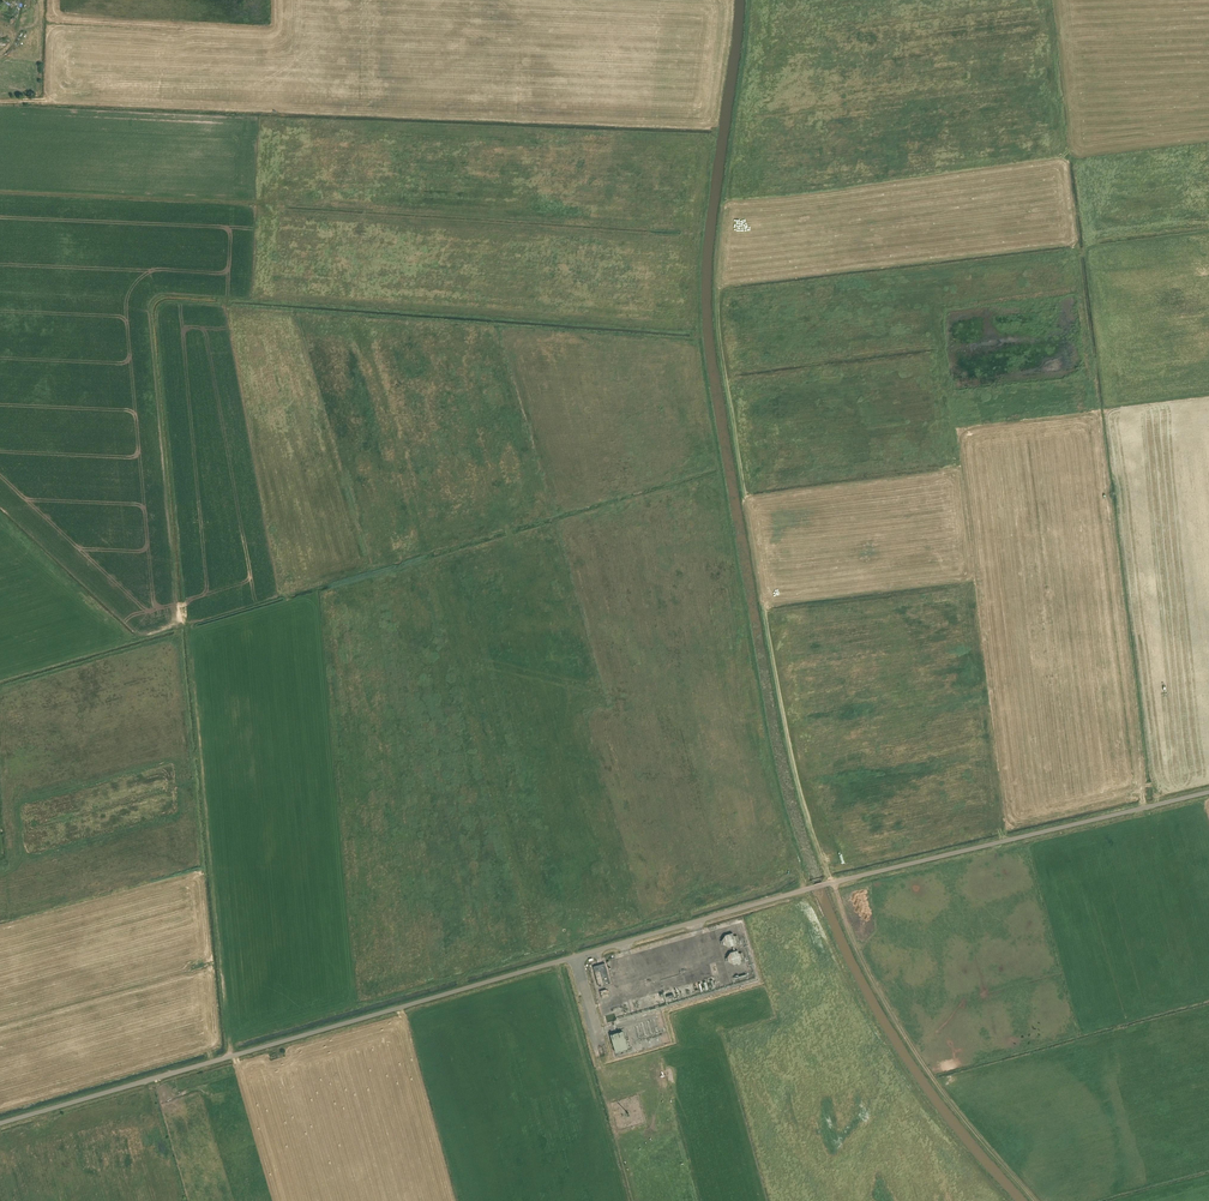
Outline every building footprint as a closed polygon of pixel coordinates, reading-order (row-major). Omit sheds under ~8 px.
[(733,937),(733,933),(725,936),(722,940),(723,941),(721,942),(722,946),(724,945),(729,948),(736,945),(735,943),(737,943),(736,942),(739,941),(737,936),(735,937),(735,936),(733,937)] [(738,954),(738,951),(730,953),(727,958),(726,959),(727,963),(729,962),(734,965),(741,963),(740,959),(744,958),(742,953),(738,954)] [(611,984),(605,964),(594,967),(599,987),(611,984)] [(681,987),(684,997),(691,995),(697,993),(695,983),(681,987)] [(609,997),(607,990),(601,991),(603,999),(609,997)] [(615,1010),(616,1015),(625,1013),(623,1007),(615,1010)] [(628,1048),(623,1031),(611,1035),(616,1052),(628,1048)] [(643,1049),(663,1043),(661,1036),(641,1041),(643,1049)]
